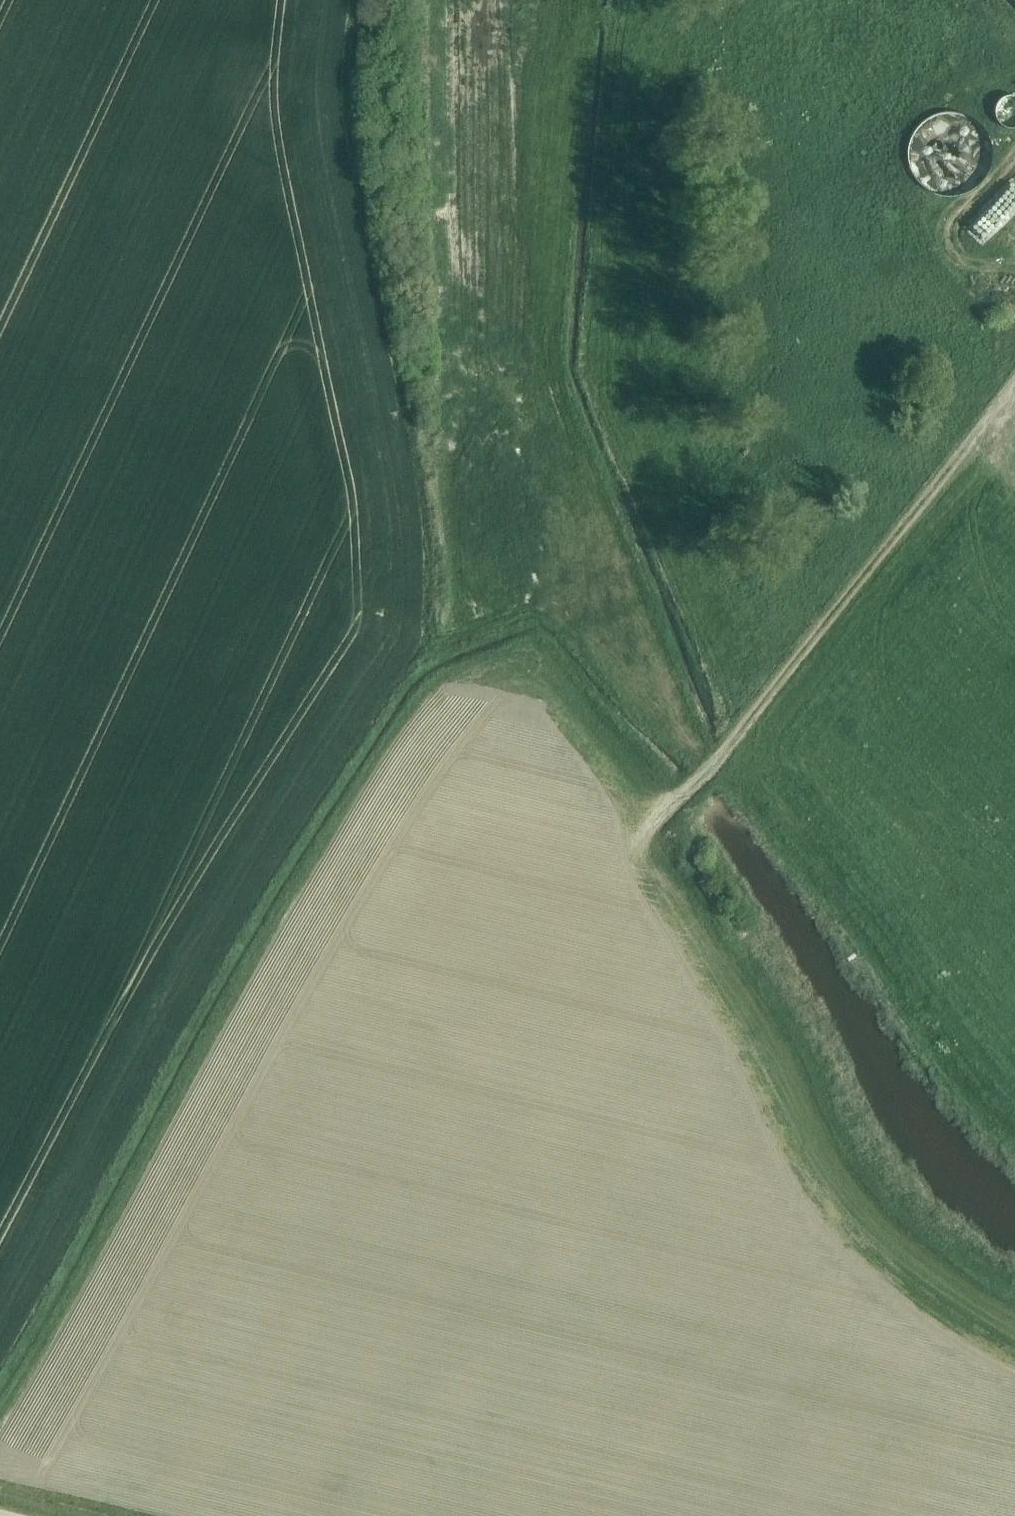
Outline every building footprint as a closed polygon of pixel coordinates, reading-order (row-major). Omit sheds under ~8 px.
[(996,103),(1009,125),(1014,121),(1014,92),(996,103)] [(980,163),(995,156),(970,102),(904,133),(936,200),(987,176),(980,163)] [(989,240),(1000,226),(1009,234),(1014,226),(1014,172),(971,226),(989,240)]
